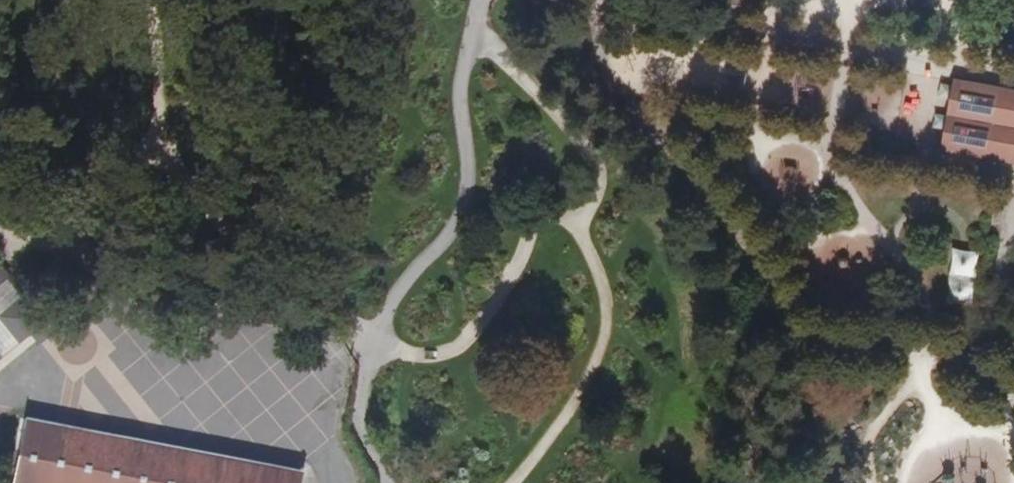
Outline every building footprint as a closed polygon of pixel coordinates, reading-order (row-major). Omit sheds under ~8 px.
[(1013,164),(1013,93),(955,82),(942,151),(1013,164)] [(19,342),(15,337),(26,328),(0,295),(0,357),(19,342)] [(301,474),(23,421),(11,482),(299,482),(301,474)]
